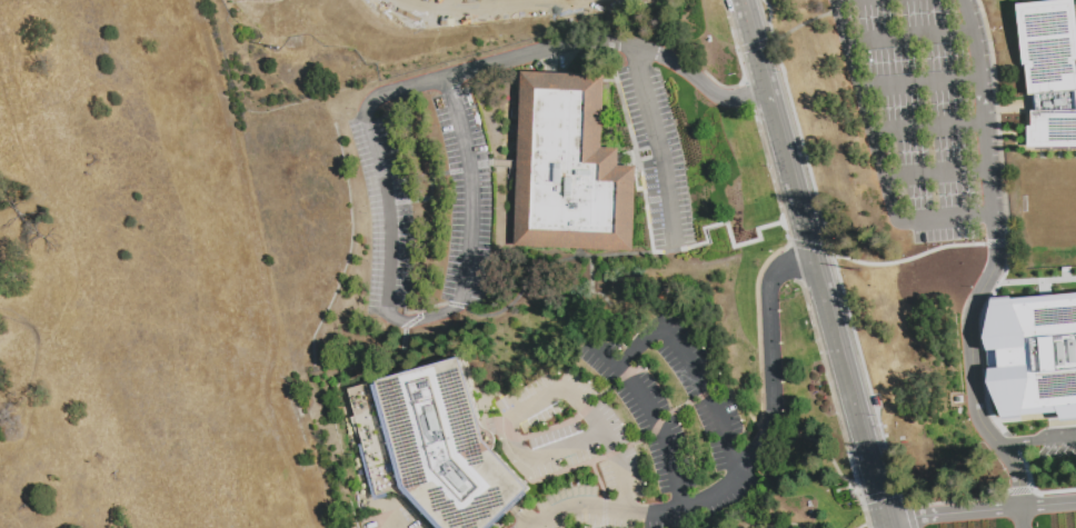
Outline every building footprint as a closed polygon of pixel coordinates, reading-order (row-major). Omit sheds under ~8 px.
[(476,10),(468,0),(496,0),(489,6),(476,10)] [(511,3),(516,0),(532,0),(517,11),(511,3)] [(1020,7),(1075,0),(1075,148),(1030,149),(1030,129),(1034,129),(1034,112),(1036,112),(1035,98),(1032,98),(1028,67),(1025,67),(1020,7)] [(371,67),(360,69),(358,57),(369,54),(371,67)] [(521,72),(607,76),(604,148),(619,149),(619,166),(638,167),(635,251),(515,247),(521,72)] [(1057,291),(1075,290),(1075,427),(1068,428),(1067,415),(1053,416),(1048,365),(1040,365),(1038,348),(1047,348),(1043,306),(1058,305),(1057,291)] [(507,515),(493,527),(445,527),(417,499),(414,497),(412,497),(412,498),(411,498),(410,498),(409,498),(408,499),(407,499),(406,499),(405,499),(405,498),(404,498),(402,498),(401,498),(400,497),(399,497),(399,496),(398,496),(397,495),(396,495),(396,494),(395,494),(393,494),(392,492),(391,492),(390,492),(389,492),(388,492),(376,496),(346,390),(462,358),(486,441),(490,447),(528,485),(534,491),(529,495),(521,502),(507,515)]
